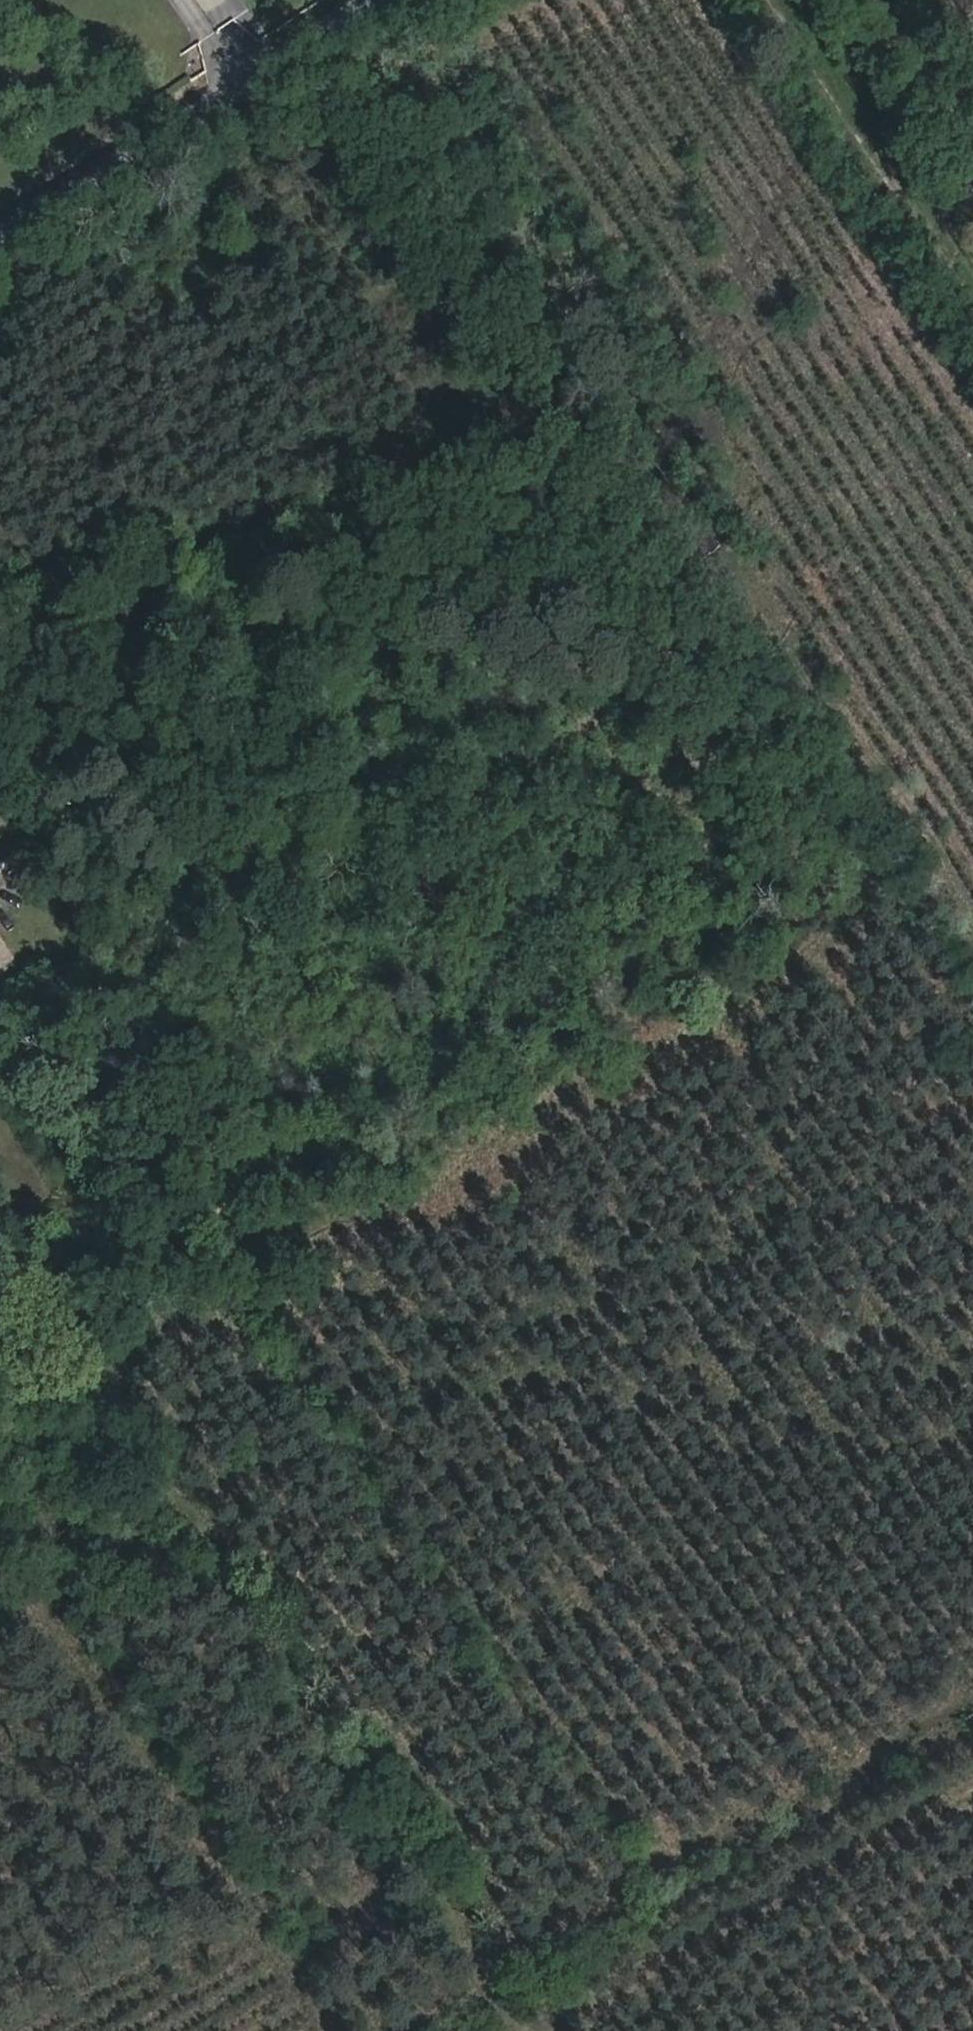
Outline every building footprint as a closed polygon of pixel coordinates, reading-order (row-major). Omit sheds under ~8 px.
[(8,957),(0,945),(0,963),(8,957)]
